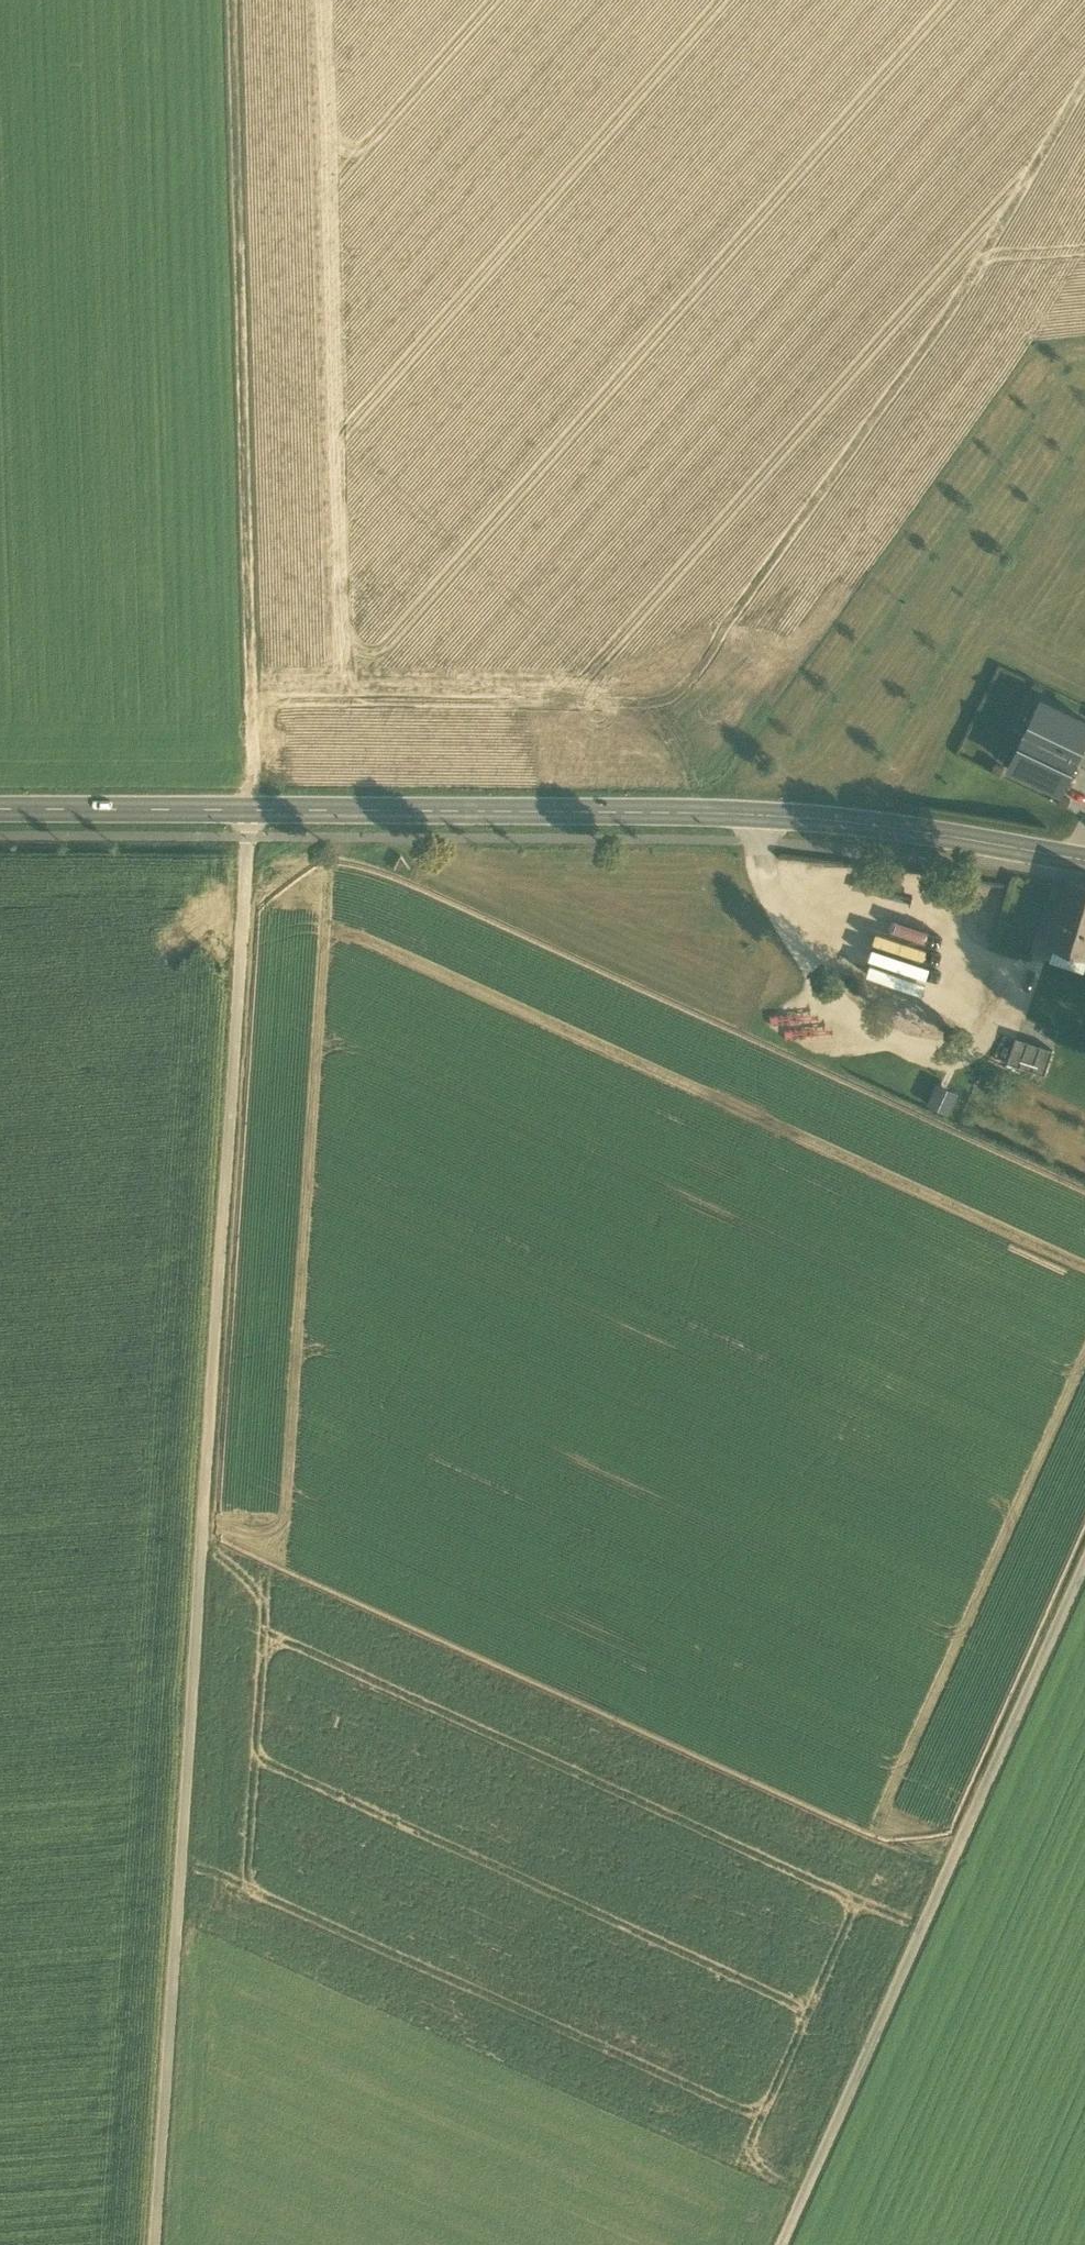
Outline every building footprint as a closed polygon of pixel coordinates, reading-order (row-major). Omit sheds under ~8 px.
[(1029,691),(1038,695),(1042,686),(1034,682),(1029,691)] [(1041,700),(1009,766),(1058,790),(1073,761),(1068,758),(1072,751),(1076,753),(1084,736),(1084,721),(1041,700)] [(995,762),(991,771),(999,775),(1004,767),(995,762)] [(1070,798),(1061,795),(1057,804),(1066,808),(1070,798)] [(1084,955),(1084,884),(1072,881),(1065,902),(1057,900),(1044,941),(1084,955)] [(776,1026),(827,1032),(829,1018),(777,1012),(776,1026)] [(1007,1063),(1044,1075),(1053,1050),(1016,1038),(1007,1063)] [(950,1111),(960,1091),(938,1080),(928,1100),(950,1111)]
